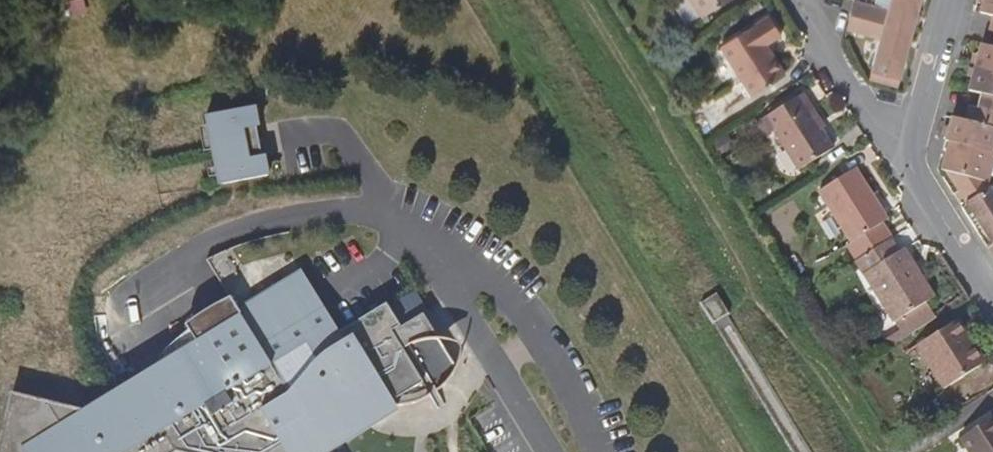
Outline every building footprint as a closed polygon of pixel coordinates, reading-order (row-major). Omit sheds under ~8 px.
[(675,7),(688,27),(704,17),(705,19),(714,13),(735,0),(686,0),(675,7)] [(924,0),(892,0),(889,10),(855,1),(851,15),(916,32),(924,0)] [(988,31),(992,33),(992,0),(981,0),(978,15),(991,19),(988,31)] [(769,15),(718,47),(751,100),(789,76),(770,45),(783,37),(769,15)] [(900,90),(916,32),(851,15),(846,32),(881,41),(870,81),(900,90)] [(974,67),(992,73),(992,45),(992,49),(980,45),(974,67)] [(976,109),(992,113),(992,73),(974,67),(967,93),(979,96),(976,109)] [(768,117),(802,171),(835,150),(823,130),(827,128),(805,94),(768,117)] [(255,106),(206,116),(220,184),(269,174),(265,155),(261,156),(255,126),(259,125),(255,106)] [(976,109),(967,107),(963,122),(950,119),(944,142),(947,142),(991,153),(992,145),(992,113),(976,109)] [(939,173),(946,175),(964,204),(989,188),(986,185),(992,162),(992,154),(991,153),(947,142),(939,173)] [(890,238),(881,224),(866,201),(872,197),(854,169),(818,192),(850,244),(844,247),(853,262),(888,240),(890,238)] [(989,188),(964,204),(992,249),(992,195),(989,188)] [(887,220),(872,197),(866,201),(881,224),(887,220)] [(932,298),(922,282),(917,284),(906,267),(911,263),(902,250),(896,254),(888,240),(853,262),(893,323),(903,339),(926,323),(917,308),(932,298)] [(922,282),(911,263),(906,267),(917,284),(922,282)] [(301,268),(237,307),(241,314),(305,274),(301,268)] [(176,451),(181,451),(324,451),(312,433),(385,389),(395,406),(413,404),(429,397),(442,389),(457,366),(439,337),(430,337),(420,339),(405,346),(400,349),(390,332),(400,326),(402,325),(388,302),(340,331),(306,274),(305,274),(241,314),(237,307),(230,297),(186,323),(190,328),(197,341),(164,361),(83,410),(13,393),(0,444),(0,451),(174,451),(176,451)] [(430,337),(439,337),(424,313),(400,327),(400,326),(390,332),(400,349),(405,346),(420,339),(430,337)] [(959,339),(965,335),(956,320),(916,345),(944,390),(978,368),(959,339)] [(197,341),(190,328),(156,349),(164,361),(197,341)] [(984,364),(965,335),(959,339),(978,368),(984,364)] [(324,451),(333,451),(399,412),(395,406),(385,389),(312,433),(324,451)] [(960,438),(969,451),(992,451),(992,418),(960,438)]
